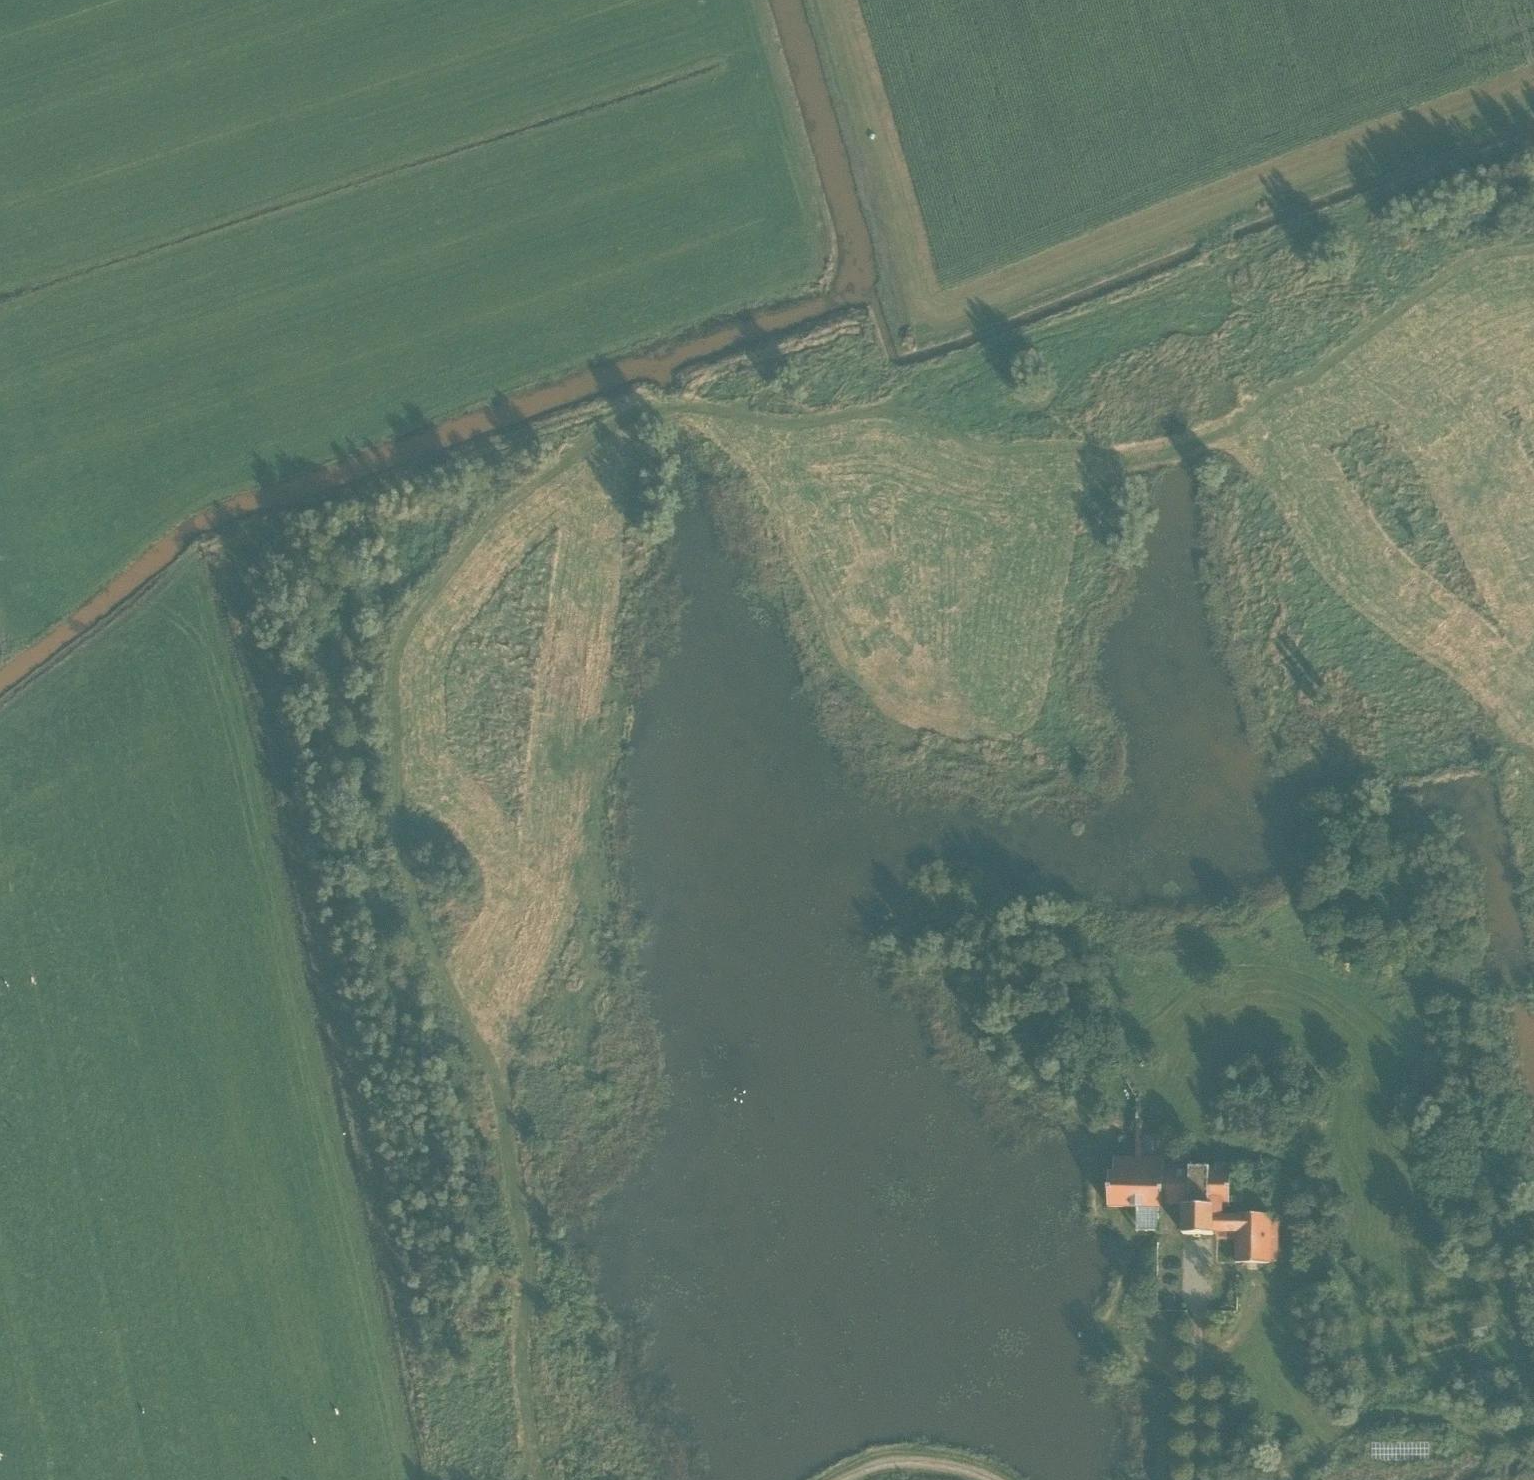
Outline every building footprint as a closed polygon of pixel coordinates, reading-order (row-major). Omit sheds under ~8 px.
[(1221,1214),(1221,1207),(1229,1207),(1229,1162),(1215,1162),(1215,1166),(1163,1165),(1163,1158),(1113,1157),(1113,1169),(1108,1169),(1108,1205),(1163,1206),(1163,1203),(1183,1203),(1183,1233),(1213,1234),(1213,1232),(1216,1233),(1216,1239),(1235,1239),(1235,1262),(1251,1263),(1251,1261),(1269,1261),(1270,1214),(1221,1214)]
